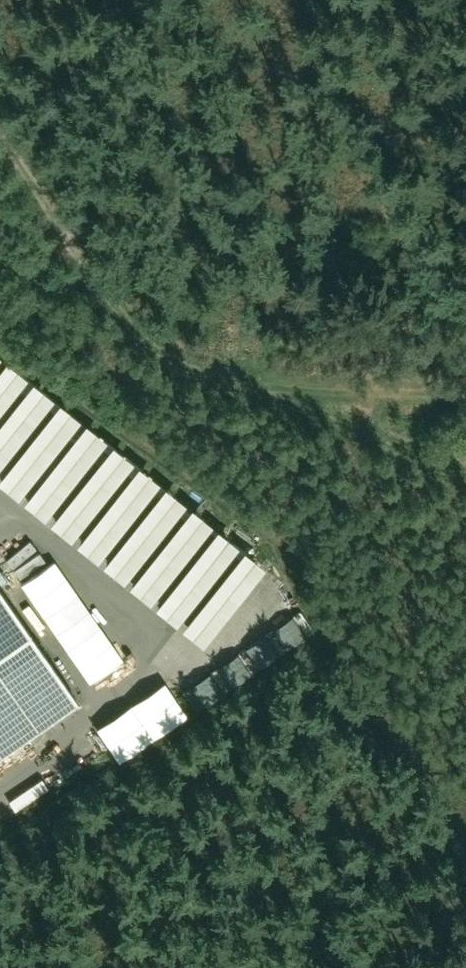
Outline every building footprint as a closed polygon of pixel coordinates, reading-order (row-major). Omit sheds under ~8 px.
[(11,396),(22,378),(0,366),(0,390),(11,396)] [(11,406),(36,419),(47,397),(22,385),(11,406)] [(117,475),(127,462),(105,445),(46,523),(64,537),(76,521),(68,515),(78,502),(72,497),(90,474),(97,480),(107,467),(117,475)] [(134,492),(134,494),(144,498),(153,479),(126,467),(119,485),(134,492)] [(73,548),(202,640),(259,562),(234,544),(235,543),(207,523),(184,506),(156,544),(149,539),(177,500),(155,484),(109,548),(85,531),(73,548)] [(234,616),(219,633),(240,650),(290,592),(282,586),(269,602),(263,597),(241,622),(234,616)] [(78,700),(0,588),(0,754),(78,700)] [(91,719),(26,766),(39,783),(103,736),(91,719)]
